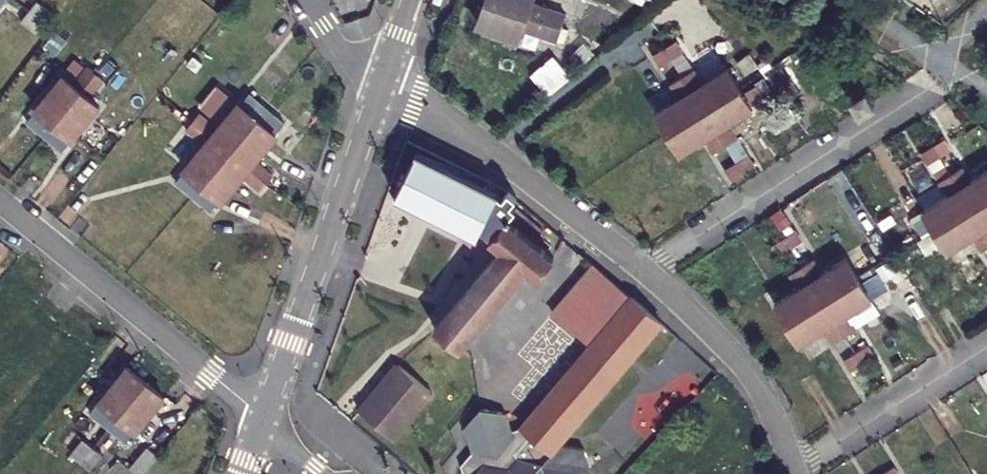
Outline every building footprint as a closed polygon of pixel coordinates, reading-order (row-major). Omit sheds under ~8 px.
[(2,22),(18,3),(15,0),(0,0),(0,20),(2,22)] [(486,1),(568,32),(583,38),(590,19),(537,0),(487,0),(486,1)] [(563,47),(568,32),(486,1),(478,24),(519,38),(521,32),(563,47)] [(36,18),(50,29),(58,20),(44,9),(36,18)] [(43,38),(50,29),(36,18),(29,27),(43,38)] [(573,71),(564,59),(543,76),(553,88),(573,71)] [(688,59),(674,68),(705,114),(740,91),(726,69),(700,86),(695,77),(698,75),(688,59)] [(103,71),(48,140),(62,151),(72,140),(73,142),(108,99),(94,87),(106,74),(124,89),(136,74),(126,67),(122,71),(111,61),(103,71)] [(48,140),(103,71),(99,68),(88,82),(75,71),(30,124),(48,140)] [(655,115),(669,137),(705,114),(674,68),(662,75),(672,91),(675,89),(681,98),(655,115)] [(249,97),(247,96),(219,131),(218,133),(211,127),(213,126),(207,121),(199,128),(231,155),(274,101),(258,87),(249,97)] [(170,104),(199,128),(207,121),(193,109),(196,105),(178,89),(167,102),(170,104)] [(705,114),(734,158),(746,150),(736,134),(733,136),(728,128),(754,112),(740,91),(705,114)] [(274,101),(231,155),(262,181),(267,176),(269,174),(256,162),(285,128),(284,127),(293,117),(274,101)] [(190,140),(199,128),(170,104),(161,116),(190,140)] [(722,166),(734,158),(705,114),(669,137),(683,159),(709,141),(714,148),(711,149),(722,166)] [(195,200),(231,155),(199,128),(190,140),(197,146),(200,142),(206,147),(204,151),(186,172),(188,172),(177,185),(195,200)] [(393,441),(467,353),(462,350),(527,273),(537,281),(554,260),(506,221),(515,211),(496,193),(417,152),(397,195),(476,238),(481,228),(493,236),(489,241),(500,250),(436,328),(431,325),(359,413),(393,441)] [(940,160),(970,206),(986,195),(986,166),(967,179),(961,170),(963,168),(952,152),(940,160)] [(220,201),(222,203),(243,178),(256,190),(262,181),(231,155),(195,200),(210,213),(220,201)] [(921,209),(934,230),(970,206),(940,160),(929,167),(940,184),(941,183),(947,192),(921,209)] [(262,181),(271,189),(275,184),(267,176),(262,181)] [(262,181),(256,190),(260,193),(262,191),(278,205),(283,199),(271,189),(262,181)] [(986,231),(986,195),(970,206),(986,231)] [(986,245),(986,231),(970,206),(934,230),(947,250),(973,233),(977,238),(974,239),(981,249),(986,245)] [(795,234),(783,241),(790,252),(801,245),(795,234)] [(772,248),(778,259),(790,252),(783,241),(772,248)] [(822,303),(858,280),(845,260),(820,278),(817,273),(819,272),(813,262),(801,269),(822,303)] [(594,264),(554,312),(592,345),(522,428),(513,433),(510,415),(485,411),(469,431),(479,455),(468,470),(469,473),(535,473),(558,448),(568,436),(662,325),(630,294),(594,264)] [(822,303),(801,269),(788,277),(794,287),(796,286),(800,290),(775,306),(787,326),(822,303)] [(871,301),(858,280),(822,303),(845,340),(858,331),(851,321),(849,323),(845,318),(871,301)] [(833,347),(845,340),(822,303),(787,326),(801,347),(825,332),(828,336),(826,337),(833,347)] [(867,350),(856,357),(862,367),(874,360),(867,350)] [(856,357),(844,364),(851,375),(862,367),(856,357)] [(91,415),(110,430),(147,385),(127,369),(99,403),(100,403),(91,415)] [(137,435),(165,400),(147,385),(110,430),(127,444),(136,434),(137,435)] [(72,458),(81,465),(94,449),(85,442),(72,458)] [(596,472),(588,446),(558,448),(535,473),(594,473),(596,472)] [(81,465),(91,473),(92,473),(105,459),(94,449),(81,465)] [(883,473),(884,473),(900,473),(894,465),(883,473)]
